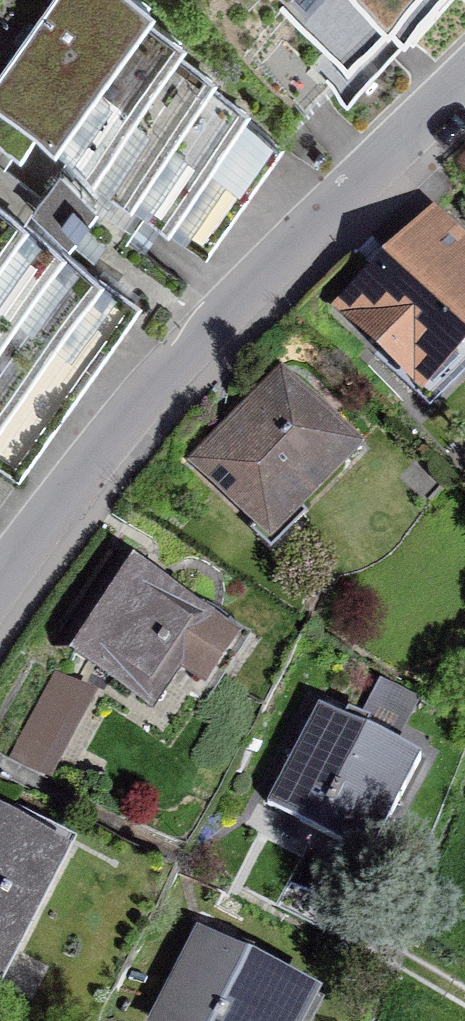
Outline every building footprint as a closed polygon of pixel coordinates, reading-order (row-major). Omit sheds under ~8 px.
[(207,85),(211,79),(174,54),(182,42),(144,16),(150,6),(141,0),(51,0),(0,74),(0,111),(10,119),(50,145),(87,170),(131,201),(167,225),(245,111),(207,85)] [(335,84),(349,98),(440,0),(289,0),(280,9),(298,25),(347,71),(335,84)] [(335,84),(347,71),(298,25),(273,50),(320,98),(335,84)] [(59,172),(33,208),(69,234),(96,198),(59,172)] [(100,277),(68,255),(29,228),(0,207),(0,419),(100,277)] [(447,212),(350,308),(418,377),(444,351),(449,355),(464,339),(464,230),(447,212)] [(352,451),(281,381),(200,463),(267,528),(292,503),(297,508),(352,451)] [(241,642),(120,562),(65,645),(150,700),(167,674),(204,698),(241,642)] [(55,676),(11,756),(46,775),(90,695),(55,676)] [(421,757),(318,704),(265,805),(368,858),(421,757)] [(0,815),(0,965),(62,847),(0,815)] [(200,936),(155,1020),(291,1020),(307,992),(200,936)]
